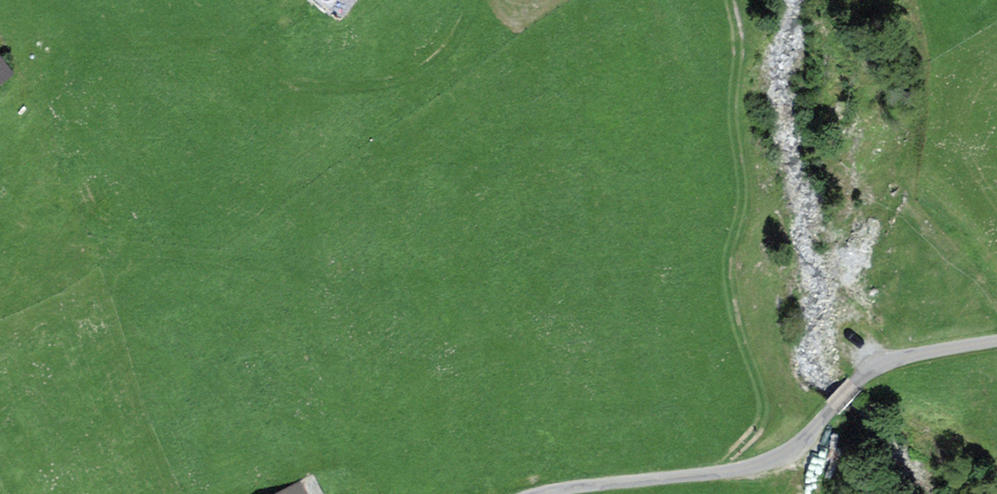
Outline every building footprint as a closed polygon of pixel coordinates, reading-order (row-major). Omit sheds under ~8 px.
[(0,66),(0,83),(8,77),(0,66)] [(280,493),(304,493),(300,485),(280,493)]
